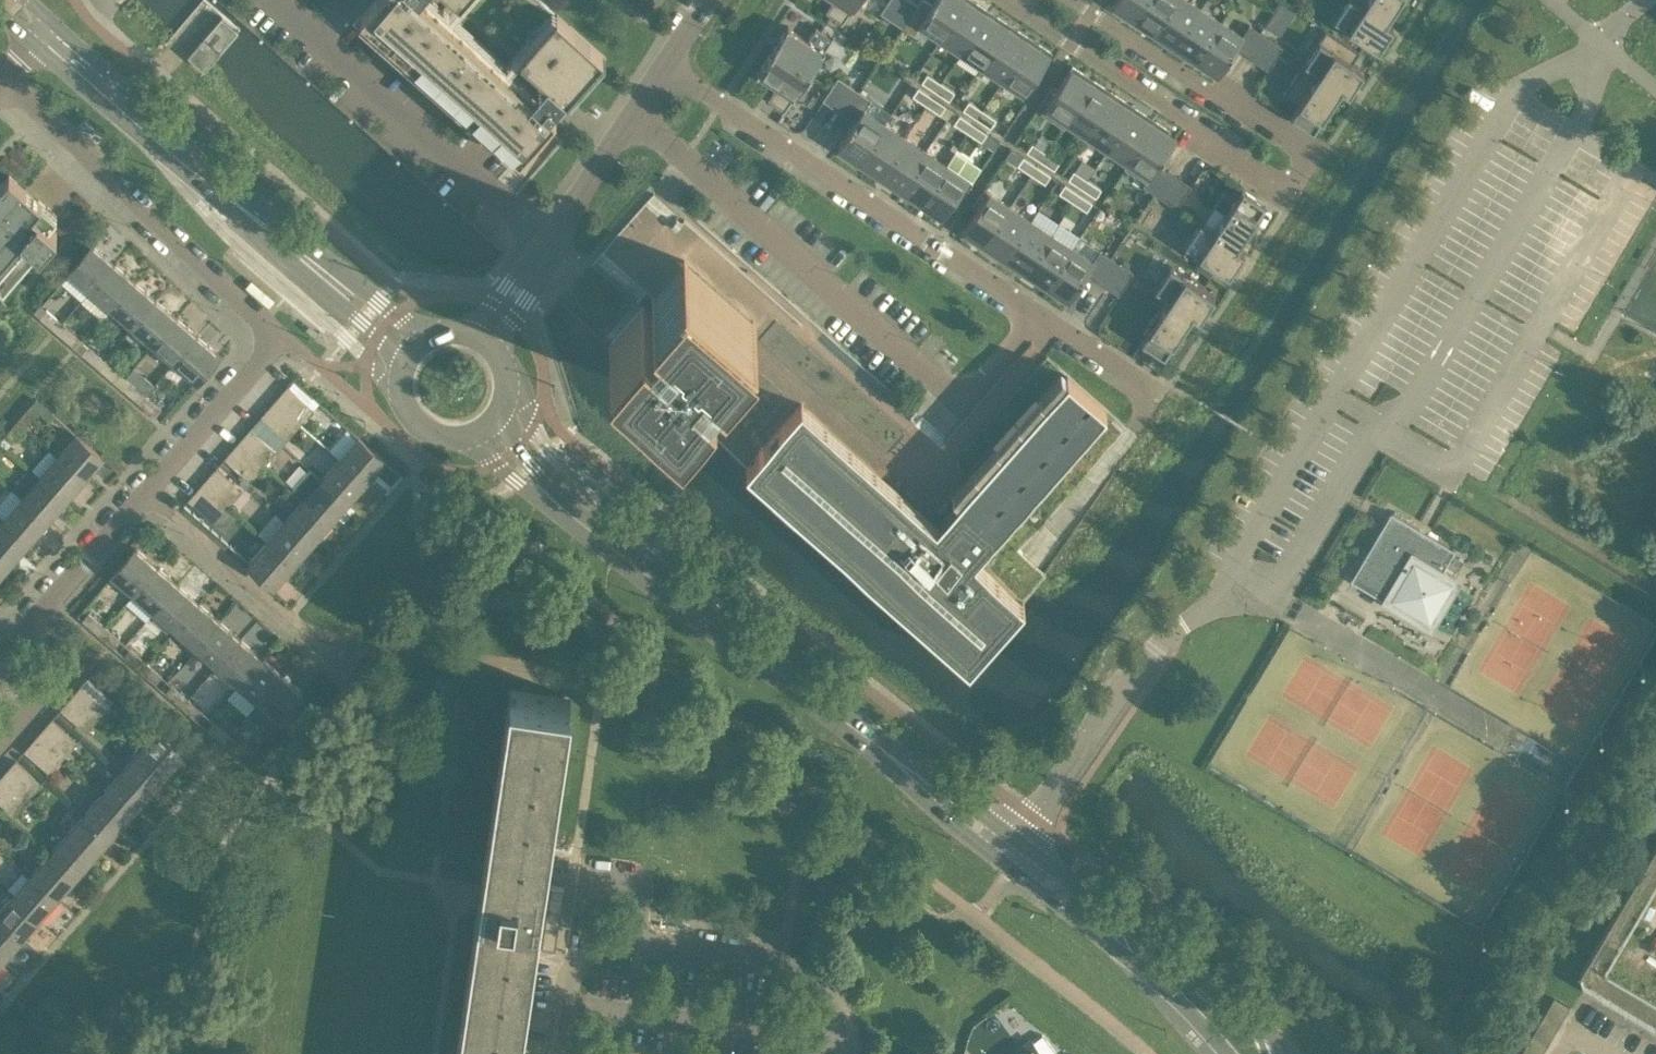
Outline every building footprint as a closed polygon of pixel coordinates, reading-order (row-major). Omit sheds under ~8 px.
[(353,23),(511,163),(570,97),(606,57),(557,13),(542,0),(373,0),(353,23)] [(826,10),(842,21),(841,22),(842,23),(857,0),(832,0),(826,10)] [(880,11),(891,18),(903,0),(887,0),(880,11)] [(891,18),(902,25),(917,3),(913,0),(903,0),(891,18)] [(902,25),(913,33),(921,22),(941,36),(965,0),(934,0),(932,3),(928,0),(919,0),(917,3),(902,25)] [(941,36),(962,49),(988,9),(976,1),(974,4),(967,0),(965,0),(941,36)] [(1134,16),(1135,17),(1145,0),(1115,0),(1111,6),(1124,14),(1126,11),(1134,16)] [(1154,30),(1155,30),(1175,0),(1145,0),(1135,17),(1134,16),(1132,19),(1145,28),(1147,25),(1154,30)] [(1154,30),(1152,33),(1165,42),(1168,38),(1175,43),(1176,44),(1200,7),(1189,0),(1175,0),(1155,30),(1154,30)] [(1387,32),(1393,24),(1386,19),(1367,7),(1356,0),(1345,0),(1333,18),(1352,30),(1351,32),(1364,41),(1366,39),(1378,47),(1387,32)] [(1399,0),(1371,0),(1367,7),(1386,19),(1399,0)] [(1280,2),(1265,25),(1279,35),(1295,11),(1280,2)] [(1197,58),(1221,21),(1200,7),(1176,44),(1175,43),(1173,47),(1186,55),(1188,52),(1196,57),(1197,58)] [(988,9),(962,49),(983,63),(1009,23),(997,15),(995,18),(987,13),(989,10),(988,9)] [(213,25),(230,40),(238,30),(221,15),(213,25)] [(1197,58),(1196,57),(1194,60),(1207,69),(1209,66),(1217,71),(1216,72),(1217,73),(1235,47),(1245,54),(1260,31),(1249,24),(1241,34),(1221,21),(1197,58)] [(1009,23),(983,63),(1003,77),(1030,37),(1017,29),(1015,32),(1008,27),(1010,24),(1009,23)] [(230,40),(213,25),(188,54),(204,69),(230,40)] [(788,25),(772,49),(809,73),(833,36),(832,35),(831,36),(815,26),(807,39),(788,27),(789,26),(788,25)] [(1304,62),(1341,87),(1348,91),(1354,83),(1363,68),(1352,61),(1359,50),(1326,28),(1304,62)] [(1245,54),(1256,61),(1271,39),(1260,31),(1245,54)] [(1030,37),(1003,77),(1029,94),(1041,77),(1036,73),(1051,51),(1038,42),(1036,46),(1028,41),(1031,37),(1030,37)] [(1271,39),(1256,61),(1268,68),(1282,46),(1271,39)] [(784,110),(809,73),(772,49),(756,73),(757,73),(758,72),(777,84),(768,98),(784,108),(783,109),(784,110)] [(1297,104),(1290,114),(1313,129),(1341,87),(1304,62),(1283,94),(1297,104)] [(1092,78),(1072,65),(1057,87),(1052,84),(1041,102),(1046,105),(1041,111),(1062,125),(1092,78)] [(921,81),(935,90),(940,81),(927,72),(921,81)] [(833,105),(848,83),(837,76),(823,98),(833,105)] [(1068,120),(1087,132),(1114,92),(1092,78),(1062,125),(1064,126),(1068,120)] [(954,91),(940,81),(935,90),(949,99),(954,91)] [(833,105),(844,113),(859,90),(848,83),(833,105)] [(912,95),(926,104),(932,96),(918,86),(912,95)] [(858,162),(884,122),(863,108),(871,98),(859,90),(844,113),(855,119),(837,146),(838,146),(839,145),(847,151),(845,154),(858,162)] [(1108,146),(1135,106),(1114,92),(1087,132),(1108,146)] [(945,104),(932,96),(926,104),(940,113),(945,104)] [(963,108),(976,117),(982,109),(968,100),(963,108)] [(786,120),(803,131),(814,113),(797,103),(786,120)] [(1108,146),(1129,160),(1155,120),(1135,106),(1108,146)] [(996,118),(982,109),(976,117),(990,126),(996,118)] [(959,114),(954,122),(968,131),(973,123),(959,114)] [(1143,185),(1154,192),(1169,169),(1158,163),(1176,136),(1175,136),(1174,137),(1166,131),(1168,128),(1155,120),(1129,160),(1124,166),(1146,180),(1143,185)] [(866,168),(878,176),(905,136),(884,122),(858,162),(858,163),(860,159),(868,164),(866,168)] [(973,123),(968,131),(981,140),(993,148),(998,140),(987,132),(973,123)] [(899,190),(926,150),(905,136),(878,176),(879,176),(881,173),(889,178),(887,181),(899,190)] [(1026,150),(1039,159),(1045,150),(1032,142),(1026,150)] [(907,195),(920,203),(946,163),(926,150),(899,190),(900,190),(902,187),(909,192),(907,195)] [(1059,160),(1045,150),(1039,159),(1054,168),(1059,160)] [(1017,164),(1030,173),(1036,164),(1023,156),(1017,164)] [(946,163),(920,203),(920,204),(923,201),(930,206),(928,209),(941,217),(956,195),(961,198),(972,181),(946,163)] [(1050,174),(1036,164),(1030,173),(1045,182),(1050,174)] [(1068,178),(1081,186),(1087,178),(1073,169),(1068,178)] [(1154,192),(1165,199),(1180,177),(1169,169),(1154,192)] [(3,294),(41,251),(57,232),(48,224),(57,214),(39,198),(9,173),(1,181),(0,183),(0,291),(3,294)] [(1180,177),(1165,199),(1176,207),(1191,184),(1180,177)] [(1101,187),(1087,178),(1081,186),(1095,196),(1101,187)] [(1059,191),(1072,200),(1077,192),(1064,183),(1059,191)] [(1225,212),(1214,230),(1236,245),(1265,202),(1242,187),(1234,198),(1224,191),(1215,205),(1225,212)] [(977,209),(962,231),(975,240),(977,236),(985,241),(983,245),(1009,205),(984,188),(972,205),(977,209)] [(1092,201),(1077,192),(1072,200),(1086,209),(1092,201)] [(1009,205),(983,245),(996,253),(998,250),(1005,255),(1003,258),(1004,259),(1030,219),(1009,205)] [(1030,219),(1004,259),(1016,267),(1019,264),(1026,269),(1024,272),(1025,273),(1051,232),(1030,219)] [(1243,249),(1236,245),(1214,230),(1199,220),(1184,243),(1203,255),(1196,266),(1210,275),(1217,265),(1228,272),(1238,258),(1243,249)] [(1051,232),(1025,273),(1037,281),(1039,278),(1047,283),(1045,286),(1072,246),(1051,232)] [(1072,246),(1045,286),(1058,295),(1060,291),(1068,297),(1067,298),(1068,299),(1086,272),(1096,279),(1111,257),(1100,249),(1079,235),(1072,246)] [(90,242),(67,269),(69,270),(89,288),(112,261),(91,243),(90,242)] [(1111,257),(1096,279),(1107,287),(1122,264),(1111,257)] [(643,306),(608,344),(680,408),(714,369),(708,364),(717,354),(723,359),(725,357),(723,356),(752,323),(754,324),(756,322),(684,259),(651,296),(657,301),(649,311),(643,306)] [(89,288),(80,298),(102,317),(111,306),(133,280),(112,261),(89,288)] [(1122,264),(1107,287),(1118,294),(1133,271),(1122,264)] [(1170,264),(1155,287),(1169,297),(1192,312),(1199,317),(1204,309),(1214,294),(1203,286),(1204,284),(1190,275),(1189,277),(1170,264)] [(133,280),(111,306),(132,325),(155,298),(133,280)] [(1149,328),(1141,340),(1156,349),(1164,355),(1169,347),(1192,312),(1169,297),(1158,314),(1156,313),(1146,327),(1149,328)] [(155,298),(132,325),(153,343),(176,316),(155,298)] [(55,329),(62,322),(46,308),(39,315),(55,329)] [(176,316),(153,343),(175,362),(198,335),(176,316)] [(55,329),(71,343),(78,336),(62,322),(55,329)] [(198,335),(175,362),(197,381),(220,354),(198,335)] [(97,365),(104,358),(88,344),(81,351),(97,365)] [(120,372),(104,358),(97,365),(113,379),(120,372)] [(745,466),(968,662),(1024,599),(975,556),(1106,408),(1067,373),(936,522),(801,403),(745,466)] [(139,401),(145,393),(129,379),(123,387),(139,401)] [(297,411),(307,400),(288,383),(279,394),(297,411)] [(162,408),(145,393),(139,401),(155,415),(162,408)] [(293,416),(297,411),(279,394),(269,405),(288,421),(293,416)] [(293,416),(300,423),(315,407),(307,400),(297,411),(293,416)] [(30,404),(18,417),(26,424),(38,410),(30,404)] [(260,415),(261,416),(279,432),(288,421),(269,405),(260,415)] [(293,416),(288,421),(279,432),(286,439),(300,423),(293,416)] [(18,417),(3,435),(11,442),(26,424),(18,417)] [(261,452),(270,442),(252,425),(243,436),(261,452)] [(76,433),(58,454),(84,477),(102,457),(103,456),(76,433)] [(357,436),(339,456),(366,479),(385,458),(358,435),(357,436)] [(261,452),(243,436),(233,446),(252,462),(256,457),(261,452)] [(256,457),(264,464),(278,449),(270,442),(261,452),(256,457)] [(233,446),(224,457),(242,473),(252,462),(233,446)] [(58,454),(40,475),(66,498),(84,477),(58,454)] [(339,456),(321,477),(348,500),(366,479),(339,456)] [(256,457),(252,462),(242,473),(250,480),(264,464),(256,457)] [(31,467),(13,488),(21,495),(48,519),(66,498),(40,475),(31,467)] [(216,467),(206,477),(224,493),(234,483),(216,467)] [(311,468),(293,489),(303,498),(330,521),(348,500),(321,477),(311,468)] [(206,477),(197,488),(215,504),(220,499),(224,493),(206,477)] [(224,493),(220,499),(228,506),(242,490),(234,483),(224,493)] [(197,488),(188,499),(206,515),(215,504),(197,488)] [(21,495),(3,516),(30,539),(48,519),(21,495)] [(303,498),(285,518),(311,542),(330,521),(303,498)] [(215,504),(206,515),(213,522),(214,521),(224,530),(237,516),(227,507),(228,506),(220,499),(215,504)] [(1377,595),(1379,591),(1429,620),(1452,581),(1440,574),(1454,549),(1390,511),(1350,579),(1377,595)] [(0,520),(0,550),(12,560),(30,539),(3,516),(0,520)] [(285,518),(267,539),(293,562),(311,542),(285,518)] [(248,560),(274,584),(293,562),(267,539),(248,560)] [(134,591),(157,565),(135,546),(112,573),(134,591)] [(12,560),(0,550),(0,574),(12,560)] [(178,583),(157,565),(134,591),(154,610),(178,583)] [(198,601),(178,583),(154,610),(175,628),(198,601)] [(219,619),(198,601),(175,628),(196,646),(219,619)] [(88,611),(82,618),(81,619),(98,633),(105,625),(88,611)] [(240,638),(219,619),(196,646),(217,664),(240,638)] [(105,625),(98,633),(114,646),(121,639),(105,625)] [(261,656),(240,638),(217,664),(238,682),(261,656)] [(123,655),(139,669),(146,661),(130,647),(123,655)] [(282,674),(261,656),(238,682),(258,701),(282,674)] [(146,661),(139,669),(155,683),(162,675),(146,661)] [(282,674),(258,701),(280,719),(303,693),(282,674)] [(106,692),(88,676),(79,687),(97,703),(106,692)] [(165,692),(181,705),(187,698),(171,684),(165,692)] [(97,703),(79,687),(69,697),(87,713),(92,708),(97,703)] [(462,1053),(517,1053),(532,951),(533,944),(539,907),(550,908),(553,886),(553,885),(542,883),(547,849),(570,696),(564,695),(554,694),(550,693),(531,690),(526,690),(516,688),(487,883),(481,920),(462,1053)] [(106,692),(97,703),(92,708),(100,715),(114,699),(106,692)] [(87,713),(69,697),(60,708),(78,724),(87,713)] [(181,705),(197,719),(203,711),(187,698),(181,705)] [(92,708),(87,713),(78,724),(86,731),(100,715),(92,708)] [(61,744),(70,733),(52,717),(43,728),(61,744)] [(206,728),(222,741),(229,733),(213,720),(206,728)] [(61,744),(43,728),(33,739),(51,754),(56,750),(61,744)] [(139,749),(166,773),(184,751),(158,728),(139,749)] [(56,750),(64,757),(78,741),(70,733),(61,744),(56,750)] [(229,733),(222,741),(238,755),(245,747),(229,733)] [(33,739),(24,749),(42,765),(51,754),(33,739)] [(121,770),(147,794),(166,773),(139,749),(121,770)] [(56,750),(51,754),(42,765),(50,773),(64,757),(56,750)] [(24,786),(34,775),(15,759),(6,770),(24,786)] [(6,770),(0,777),(0,783),(15,796),(19,791),(24,786),(6,770)] [(103,791),(129,814),(147,794),(121,770),(103,791)] [(19,791),(28,798),(42,782),(34,775),(24,786),(19,791)] [(5,807),(15,796),(0,783),(0,802),(5,807)] [(19,791),(15,796),(5,807),(13,814),(28,798),(19,791)] [(129,814),(103,791),(85,812),(111,835),(129,814)] [(66,832),(93,856),(111,835),(85,812),(66,832)] [(93,856),(66,832),(48,853),(75,876),(93,856)] [(75,876),(48,853),(30,874),(57,897),(75,876)] [(57,897),(30,874),(12,894),(39,918),(57,897)] [(12,894),(0,908),(0,920),(21,938),(39,918),(12,894)] [(0,920),(0,957),(2,959),(21,938),(0,920)] [(1553,997),(1542,1016),(1558,1025),(1569,1006),(1553,997)] [(1547,1044),(1558,1025),(1542,1016),(1531,1035),(1547,1044)] [(1012,1053),(1057,1053),(1041,1032),(1023,1046),(1012,1053)] [(1520,1053),(1521,1053),(1540,1053),(1547,1044),(1531,1035),(1520,1053)]
